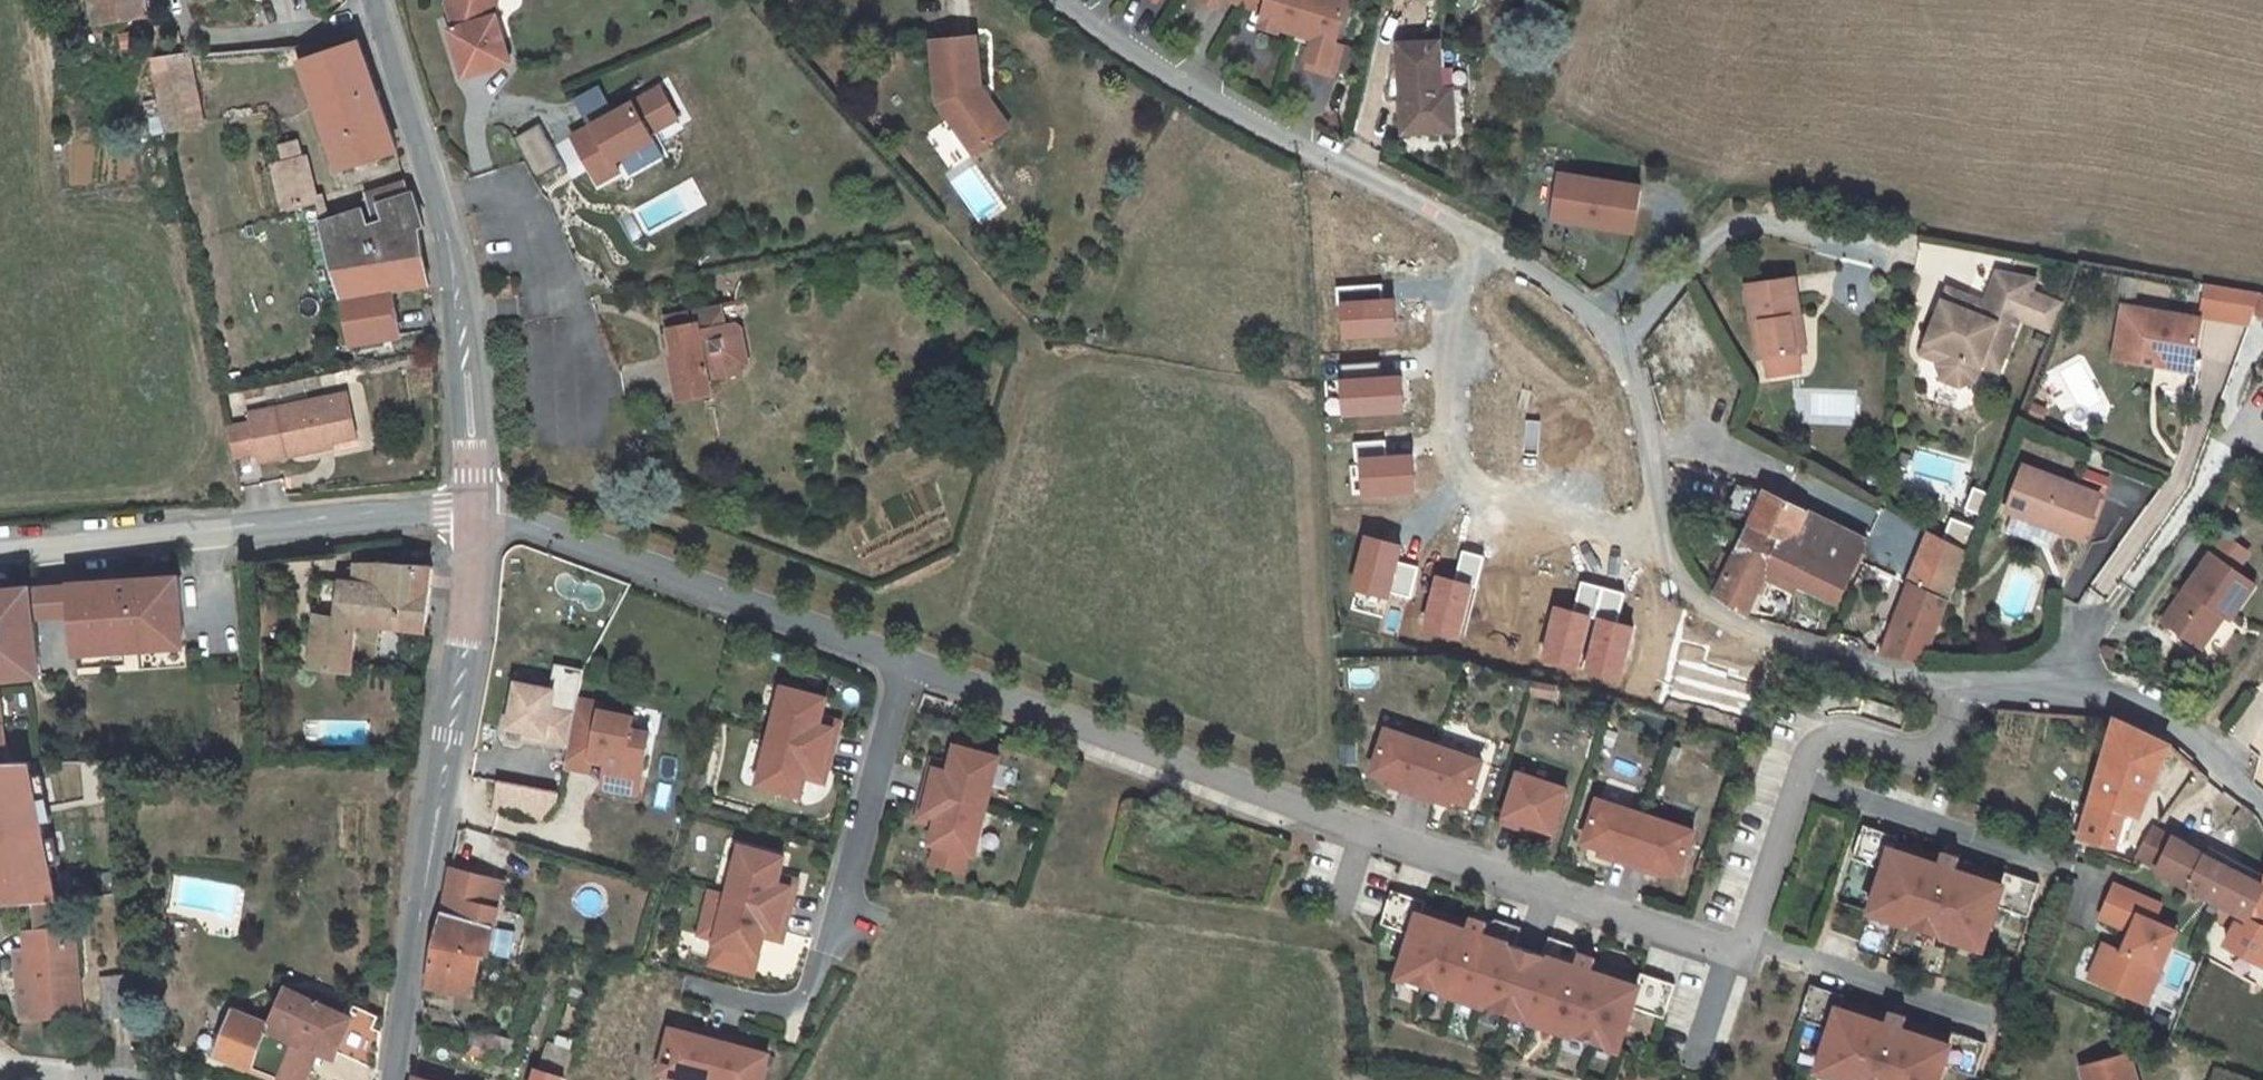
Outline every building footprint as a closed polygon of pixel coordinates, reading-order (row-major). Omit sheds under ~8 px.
[(97,24),(98,25),(149,16),(145,0),(93,0),(97,24)] [(467,75),(514,60),(498,9),(495,0),(450,0),(449,1),(457,27),(453,28),(467,75)] [(1202,3),(1218,12),(1220,8),(1217,6),(1206,0),(1203,0),(1202,3)] [(1217,6),(1220,8),(1225,0),(1206,0),(1217,6)] [(1240,8),(1241,8),(1265,15),(1261,26),(1280,31),(1299,37),(1310,0),(1244,0),(1240,8)] [(1299,37),(1315,41),(1313,47),(1306,70),(1334,78),(1343,48),(1337,46),(1349,1),(1346,0),(1310,0),(1299,37)] [(1280,31),(1261,26),(1260,30),(1278,36),(1280,31)] [(1315,41),(1299,37),(1298,43),(1313,47),(1315,41)] [(955,115),(981,148),(1008,128),(985,98),(974,99),(973,90),(979,89),(973,38),(930,42),(936,103),(948,120),(955,115)] [(396,150),(397,150),(358,42),(326,53),(301,62),(340,171),(396,150)] [(1400,45),(1405,132),(1455,130),(1452,90),(1442,91),(1440,44),(1400,45)] [(326,53),(323,45),(296,48),(301,62),(326,53)] [(191,58),(151,62),(157,91),(194,87),(191,58)] [(157,91),(166,133),(202,126),(194,87),(157,91)] [(662,88),(572,137),(598,184),(620,173),(614,163),(654,141),(651,135),(679,120),(662,88)] [(974,99),(985,98),(979,89),(973,90),(974,99)] [(948,120),(973,154),(981,148),(955,115),(948,120)] [(514,140),(536,180),(563,166),(540,125),(514,140)] [(280,148),(284,164),(302,160),(297,144),(280,148)] [(302,160),(284,164),(280,165),(287,194),(290,206),(315,201),(305,159),(302,160)] [(280,165),(271,167),(278,196),(287,194),(280,165)] [(1637,189),(1556,175),(1548,220),(1575,225),(1576,220),(1589,222),(1588,227),(1629,234),(1637,189)] [(375,221),(385,219),(380,206),(408,198),(403,184),(365,195),(375,221)] [(281,209),(290,206),(287,194),(278,196),(281,209)] [(323,225),(344,298),(392,290),(428,284),(418,229),(425,228),(413,196),(408,198),(380,206),(385,219),(392,235),(371,242),(365,224),(357,227),(353,216),(323,225)] [(1953,292),(1925,357),(1942,365),(1940,369),(1945,384),(1961,391),(1977,384),(1984,368),(1989,356),(2005,363),(2023,320),(2054,333),(2064,307),(2034,294),(2040,281),(2002,273),(1999,280),(1988,306),(1953,292)] [(1797,356),(1800,356),(1794,316),(1800,316),(1795,279),(1747,286),(1758,362),(1766,361),(1797,356)] [(2260,296),(2207,287),(2202,316),(2249,324),(2260,296)] [(401,336),(392,290),(344,298),(351,344),(401,336)] [(2156,353),(2193,359),(2193,356),(2199,319),(2123,306),(2114,358),(2154,364),(2156,353)] [(747,362),(741,330),(732,325),(726,326),(722,309),(668,320),(674,356),(671,356),(680,397),(710,391),(708,385),(731,381),(730,377),(744,375),(743,370),(747,362)] [(1800,356),(1805,355),(1800,316),(1794,316),(1800,356)] [(2154,364),(2191,371),(2193,359),(2156,353),(2154,364)] [(1797,356),(1766,361),(1768,379),(1800,375),(1797,356)] [(712,400),(710,391),(680,397),(682,405),(712,400)] [(318,439),(358,430),(350,393),(252,413),(254,424),(230,429),(236,456),(259,451),(262,461),(321,449),(318,439)] [(359,435),(358,430),(318,439),(321,449),(336,446),(335,441),(359,435)] [(2098,495),(2024,465),(2007,508),(2012,511),(2056,528),(2080,538),(2098,495)] [(1516,493),(1519,501),(1546,486),(1542,480),(1516,493)] [(1553,482),(1546,486),(1555,503),(1563,499),(1553,482)] [(1754,519),(1752,523),(1815,552),(1818,548),(1829,553),(1835,550),(1856,559),(1865,542),(1765,493),(1738,485),(1726,511),(1754,519)] [(2056,528),(2012,511),(2005,529),(2049,546),(2056,528)] [(1765,576),(1768,569),(1798,584),(1836,603),(1856,559),(1835,550),(1829,553),(1818,548),(1815,552),(1752,523),(1745,536),(1734,559),(1731,567),(1720,562),(1716,569),(1727,574),(1716,597),(1747,617),(1765,576)] [(1910,584),(1948,601),(1966,552),(1931,534),(1910,584)] [(2210,548),(2184,584),(2187,586),(2177,600),(2173,598),(2161,616),(2198,642),(2222,609),(2227,613),(2253,578),(2210,548)] [(1720,562),(1731,567),(1734,559),(1723,555),(1720,562)] [(350,672),(357,624),(363,625),(395,628),(425,632),(432,569),(380,566),(357,567),(357,570),(355,583),(342,582),(322,580),(311,667),(350,672)] [(355,583),(357,570),(348,569),(343,572),(342,582),(355,583)] [(1794,591),(1798,584),(1768,569),(1765,576),(1794,591)] [(71,616),(74,654),(186,648),(180,576),(69,586),(69,590),(71,616)] [(1906,597),(1910,584),(1893,576),(1888,590),(1906,597)] [(1924,664),(1924,663),(1948,601),(1910,584),(1906,597),(1883,655),(1924,664)] [(2187,586),(2184,584),(2173,598),(2177,600),(2187,586)] [(36,636),(34,618),(32,593),(31,585),(0,588),(0,681),(15,680),(29,671),(27,653),(16,648),(15,639),(36,636)] [(34,618),(71,616),(69,590),(32,593),(34,618)] [(394,638),(395,628),(363,625),(362,635),(394,638)] [(15,680),(40,678),(36,636),(15,639),(16,648),(27,653),(29,671),(15,680)] [(1750,661),(1769,669),(1773,659),(1753,651),(1750,661)] [(560,663),(554,688),(559,689),(555,706),(579,711),(582,698),(587,671),(588,668),(560,663)] [(572,745),(579,711),(555,706),(559,689),(554,688),(521,681),(512,726),(529,729),(541,732),(540,739),(572,745)] [(826,699),(784,687),(771,736),(832,752),(838,730),(819,725),(821,717),(826,699)] [(0,694),(0,762),(9,762),(4,724),(0,694)] [(606,703),(582,698),(579,711),(572,745),(568,766),(593,771),(596,758),(610,761),(609,764),(626,767),(625,773),(645,777),(654,732),(635,728),(637,716),(605,710),(606,703)] [(840,722),(821,717),(819,725),(838,730),(840,722)] [(2139,820),(2170,746),(2116,720),(2081,840),(2120,848),(2127,823),(2129,816),(2139,820)] [(1011,728),(998,723),(996,730),(1009,735),(1011,728)] [(541,732),(529,729),(527,736),(540,739),(541,732)] [(1436,745),(1388,729),(1374,772),(1391,778),(1405,782),(1403,788),(1419,794),(1436,745)] [(832,752),(771,736),(758,784),(801,796),(806,777),(808,769),(826,774),(832,752)] [(1483,761),(1436,745),(1419,794),(1436,799),(1438,793),(1452,797),(1469,803),(1483,761)] [(950,773),(932,768),(926,790),(987,806),(1000,757),(957,746),(952,765),(950,773)] [(934,760),(932,768),(950,773),(952,765),(934,760)] [(626,767),(609,764),(604,788),(641,795),(645,777),(625,773),(626,767)] [(33,765),(0,767),(0,895),(54,890),(33,765)] [(826,774),(808,769),(806,777),(824,782),(826,774)] [(1568,789),(1520,773),(1504,822),(1520,827),(1523,821),(1536,826),(1554,831),(1568,789)] [(1405,782),(1391,778),(1389,784),(1403,788),(1405,782)] [(543,789),(501,781),(495,808),(537,817),(543,789)] [(560,793),(543,789),(537,817),(543,818),(559,799),(560,793)] [(987,806),(926,790),(920,811),(939,816),(937,824),(932,843),(936,844),(931,864),(964,872),(969,853),(974,854),(987,806)] [(1452,797),(1438,793),(1436,799),(1450,804),(1452,797)] [(1647,815),(1600,799),(1586,842),(1603,848),(1617,852),(1615,858),(1631,864),(1647,815)] [(2247,828),(2256,817),(2244,807),(2235,819),(2247,828)] [(939,816),(920,811),(918,820),(937,824),(939,816)] [(1695,831),(1647,815),(1631,864),(1647,869),(1650,863),(1663,868),(1681,873),(1695,831)] [(2139,820),(2129,816),(2127,823),(2136,827),(2139,820)] [(1536,826),(1523,821),(1520,827),(1534,832),(1536,826)] [(1853,859),(1884,869),(1891,848),(1894,849),(1896,842),(1898,836),(1864,825),(1853,859)] [(2251,920),(2262,888),(2262,884),(2203,853),(2174,837),(2172,841),(2155,831),(2138,862),(2220,904),(2241,915),(2251,920)] [(1896,842),(1894,849),(1939,864),(1941,857),(1896,842)] [(742,846),(729,895),(790,911),(796,889),(777,884),(779,876),(784,858),(742,846)] [(2262,884),(2262,875),(2206,846),(2203,853),(2262,884)] [(1617,852),(1603,848),(1601,854),(1615,858),(1617,852)] [(1927,931),(1952,854),(1943,851),(1941,857),(1939,864),(1894,849),(1891,848),(1884,869),(1870,912),(1927,931)] [(1952,854),(1927,931),(1983,949),(1997,906),(2004,885),(2002,884),(1956,869),(1959,863),(1961,857),(1952,854)] [(1663,868),(1650,863),(1647,869),(1661,874),(1663,868)] [(2004,878),(1959,863),(1956,869),(2002,884),(2004,878)] [(471,885),(474,875),(452,870),(443,913),(496,928),(527,936),(531,918),(499,910),(503,894),(471,885)] [(2002,884),(2004,885),(1997,906),(2028,917),(2040,883),(2006,872),(2004,878),(2002,884)] [(506,883),(474,875),(471,885),(503,894),(506,883)] [(798,881),(779,876),(777,884),(796,889),(798,881)] [(2164,905),(2118,883),(2103,916),(2134,931),(2124,951),(2106,942),(2089,976),(2129,996),(2138,977),(2154,984),(2179,932),(2156,921),(2164,905)] [(2251,920),(2248,926),(2237,921),(2224,946),(2262,965),(2262,888),(2251,920)] [(699,937),(716,942),(729,895),(711,890),(699,937)] [(1392,890),(1381,924),(1413,935),(1420,914),(1422,914),(1424,908),(1426,902),(1392,890)] [(790,911),(729,895),(716,942),(710,964),(753,975),(764,936),(766,928),(784,933),(790,911)] [(35,906),(37,932),(62,929),(60,904),(35,906)] [(1469,923),(1424,908),(1422,914),(1467,930),(1469,923)] [(491,957),(496,928),(443,913),(429,987),(476,994),(482,955),(491,957)] [(1398,977),(1509,1014),(1530,950),(1513,944),(1519,926),(1497,919),(1496,919),(1489,923),(1488,923),(1488,922),(1471,917),(1469,923),(1467,930),(1422,914),(1420,914),(1413,935),(1398,977)] [(2248,926),(2251,920),(2241,915),(2237,921),(2248,926)] [(27,952),(33,1019),(82,1016),(74,928),(62,929),(37,932),(25,933),(27,952)] [(784,933),(766,928),(764,936),(782,941),(784,933)] [(1546,955),(1530,950),(1509,1014),(1619,1050),(1633,1008),(1640,986),(1638,986),(1593,971),(1595,964),(1597,958),(1580,953),(1579,953),(1575,945),(1552,937),(1546,955)] [(33,1019),(27,952),(16,953),(22,1020),(33,1019)] [(1638,986),(1640,979),(1595,964),(1593,971),(1638,986)] [(1633,1008),(1664,1018),(1676,984),(1642,973),(1640,979),(1638,986),(1640,986),(1633,1008)] [(131,975),(123,975),(102,977),(106,1019),(135,1016),(131,975)] [(2154,984),(2138,977),(2129,996),(2145,1003),(2154,984)] [(1846,995),(1812,984),(1801,1018),(1832,1028),(1839,1007),(1841,1008),(1843,1002),(1846,995)] [(288,991),(272,1026),(270,1030),(295,1041),(278,1079),(308,1079),(318,1053),(325,1055),(328,1048),(338,1052),(380,1069),(384,1032),(354,1018),(351,1017),(343,1014),(288,989),(288,991)] [(1888,1016),(1843,1002),(1841,1008),(1886,1023),(1888,1016)] [(356,1007),(351,1017),(354,1018),(384,1032),(385,1020),(356,1007)] [(1899,1013),(1891,1011),(1888,1016),(1886,1023),(1841,1008),(1839,1007),(1832,1028),(1818,1071),(1845,1079),(1877,1079),(1899,1013)] [(295,1041),(270,1030),(272,1026),(235,1011),(218,1055),(278,1079),(295,1041)] [(1877,1079),(1940,1079),(1945,1065),(1951,1044),(1949,1044),(1903,1028),(1906,1022),(1908,1016),(1899,1013),(1877,1079)] [(1951,1037),(1906,1022),(1903,1028),(1949,1044),(1951,1037)] [(672,1029),(661,1072),(690,1079),(711,1079),(722,1036),(692,1028),(690,1034),(672,1029)] [(476,1031),(473,1045),(497,1051),(500,1038),(476,1031)] [(1951,1044),(1945,1065),(1976,1076),(1987,1042),(1953,1031),(1951,1037),(1949,1044),(1951,1044)] [(722,1036),(711,1079),(763,1079),(769,1055),(752,1050),(737,1046),(739,1040),(722,1036)] [(500,1038),(497,1051),(516,1056),(520,1043),(500,1038)] [(753,1044),(739,1040),(737,1046),(752,1050),(753,1044)] [(542,1072),(567,1079),(574,1053),(549,1047),(542,1072)] [(2129,1056),(2082,1068),(2086,1079),(2137,1079),(2129,1056)] [(567,1079),(542,1072),(537,1070),(534,1079),(567,1079)]
